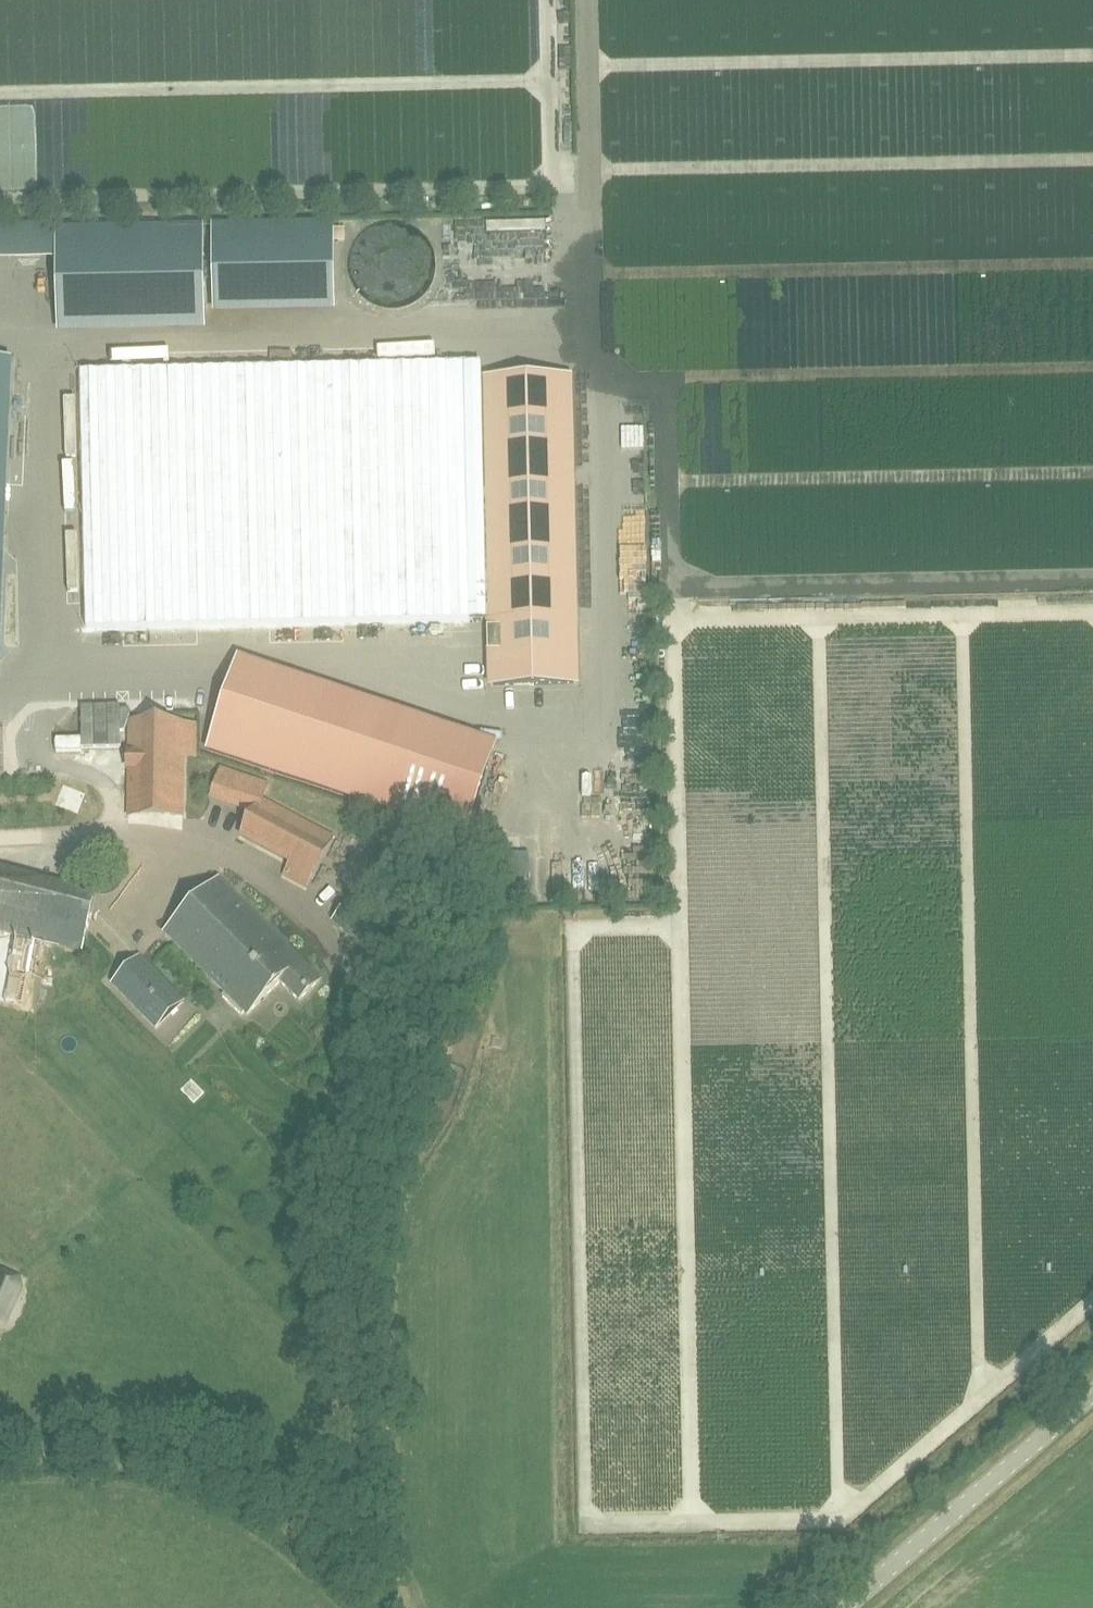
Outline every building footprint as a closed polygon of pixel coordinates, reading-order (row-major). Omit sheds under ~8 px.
[(360,293),(370,301),(383,307),(397,307),(411,303),(423,295),(431,284),(435,270),(435,257),(430,244),(422,233),(411,226),(398,222),(385,223),(372,227),(362,234),(354,245),(350,257),(350,270),(353,282),(360,293)] [(58,259),(58,231),(57,224),(0,226),(0,260),(58,259)] [(331,226),(213,229),(215,315),(334,312),(331,226)] [(58,259),(59,330),(202,328),(201,229),(58,231),(58,259)] [(447,380),(447,365),(81,371),(86,628),(489,620),(490,686),(577,684),(571,377),(447,380)] [(9,383),(0,383),(0,607),(9,383)] [(624,556),(651,556),(651,525),(634,525),(634,537),(624,537),(624,556)] [(465,836),(490,763),(232,676),(207,750),(465,836)] [(653,712),(653,701),(634,701),(634,712),(653,712)] [(86,707),(88,752),(126,751),(124,705),(86,707)] [(130,724),(129,814),(148,815),(163,815),(182,815),(183,757),(184,725),(130,724)] [(60,739),(59,753),(86,755),(87,741),(60,739)] [(209,798),(255,813),(261,801),(263,801),(268,784),(219,767),(209,798)] [(263,801),(261,801),(255,813),(244,834),(292,860),(284,875),(306,886),(331,837),(263,801)] [(241,1015),(244,1012),(248,1015),(281,982),(299,999),(319,979),(220,879),(165,933),(225,993),(221,997),(241,1015)] [(365,879),(331,920),(366,948),(384,925),(374,917),(389,898),(365,879)] [(0,914),(0,1002),(24,1006),(36,940),(38,921),(0,914)] [(140,958),(112,984),(156,1029),(183,1002),(140,958)] [(8,1325),(25,1288),(22,1277),(5,1269),(0,1271),(0,1328),(8,1325)]
